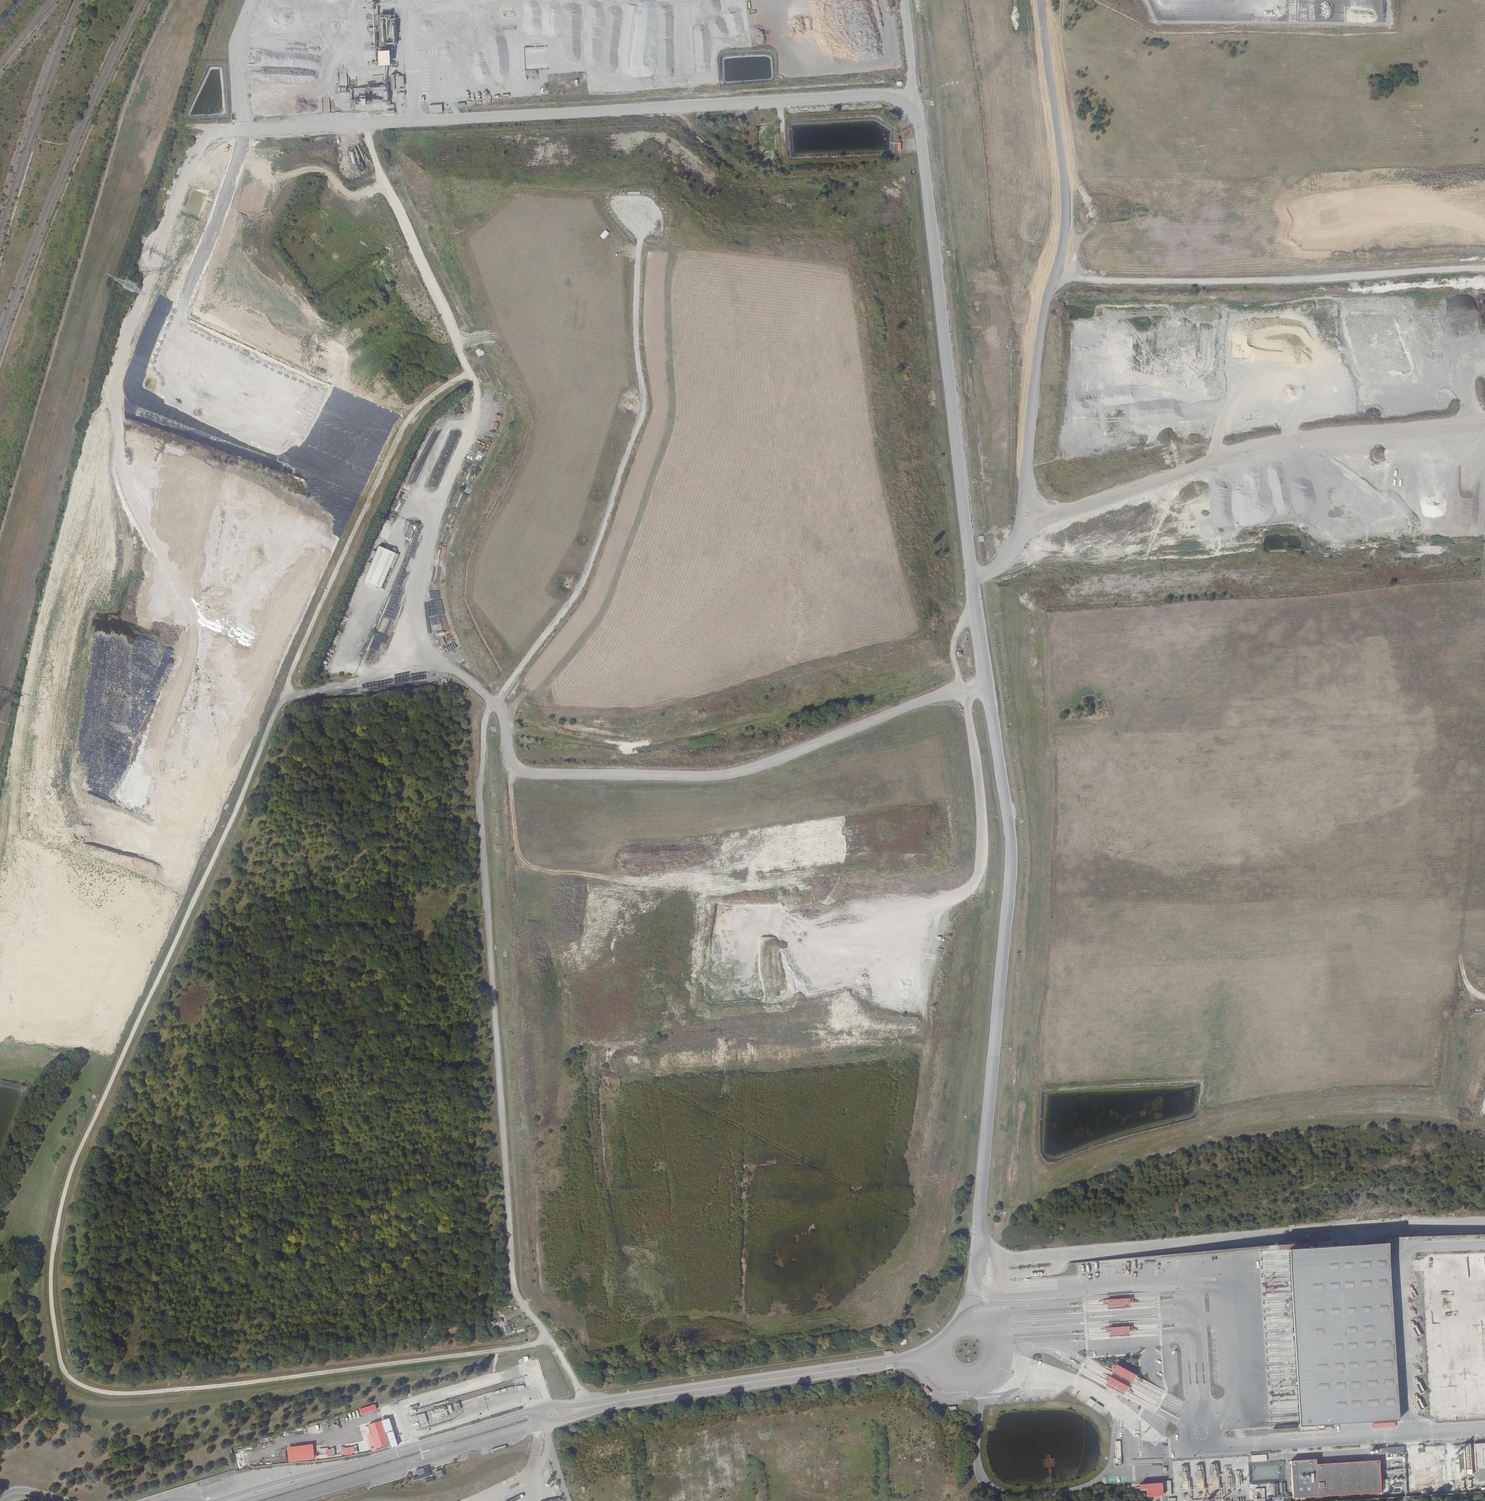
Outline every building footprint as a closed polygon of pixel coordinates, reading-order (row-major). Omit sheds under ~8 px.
[(389,14),(380,15),(382,29),(385,28),(385,26),(392,24),(393,32),(394,32),(393,27),(397,26),(395,18),(390,18),(389,14)] [(391,50),(379,50),(380,65),(391,64),(391,50)] [(373,81),(378,80),(379,83),(382,83),(381,79),(384,78),(384,74),(372,76),(373,81)] [(400,87),(404,87),(404,75),(399,76),(399,74),(391,74),(392,91),(396,91),(396,98),(405,97),(405,91),(401,92),(400,87)] [(387,87),(371,86),(371,95),(383,96),(384,90),(387,90),(387,87)] [(167,108),(167,91),(148,91),(148,96),(152,96),(152,93),(158,92),(158,108),(167,108)] [(442,104),(430,105),(430,112),(442,112),(442,104)] [(476,350),(478,357),(485,354),(482,348),(476,350)] [(1318,460),(1318,465),(1323,464),(1321,447),(1311,449),(1313,461),(1318,460)] [(431,477),(428,486),(434,488),(437,479),(431,477)] [(376,545),(363,582),(367,584),(368,583),(383,588),(396,552),(376,545)] [(447,629),(442,630),(446,644),(451,643),(447,629)] [(375,660),(385,662),(386,655),(377,653),(375,660)] [(242,762),(239,761),(236,768),(235,768),(229,783),(234,784),(242,762)] [(1390,1243),(1288,1249),(1299,1426),(1401,1419),(1390,1243)] [(505,1335),(513,1333),(511,1324),(503,1325),(505,1335)] [(1112,1365),(1109,1370),(1129,1382),(1132,1377),(1112,1365)] [(928,1395),(931,1392),(926,1387),(922,1390),(928,1395)] [(1084,1403),(1099,1413),(1103,1408),(1088,1398),(1084,1403)] [(408,1407),(410,1415),(417,1413),(415,1409),(419,1408),(418,1404),(408,1407)] [(430,1411),(434,1420),(448,1415),(445,1406),(430,1411)] [(417,1415),(419,1424),(427,1422),(425,1413),(417,1415)] [(390,1418),(369,1424),(373,1440),(375,1449),(389,1445),(390,1448),(397,1446),(390,1418)] [(1477,1439),(1478,1465),(1484,1465),(1484,1439),(1477,1439)] [(301,1454),(304,1454),(303,1445),(306,1445),(305,1442),(291,1443),(291,1450),(300,1449),(301,1454)] [(1447,1442),(1429,1442),(1429,1446),(1442,1446),(1443,1458),(1448,1458),(1447,1442)] [(358,1452),(357,1450),(355,1450),(354,1446),(347,1448),(349,1454),(358,1452)] [(1317,1454),(1292,1456),(1295,1493),(1407,1487),(1406,1474),(1383,1476),(1381,1456),(1318,1460),(1317,1454)] [(1284,1461),(1243,1464),(1244,1478),(1286,1476),(1284,1461)] [(424,1468),(416,1470),(418,1476),(413,1477),(414,1480),(422,1478),(431,1476),(430,1473),(425,1474),(424,1468)] [(1144,1497),(1170,1496),(1169,1480),(1163,1481),(1163,1483),(1136,1484),(1137,1490),(1144,1489),(1144,1497)] [(1180,1482),(1180,1490),(1190,1489),(1190,1486),(1188,1486),(1188,1482),(1180,1482)] [(1279,1497),(1279,1492),(1283,1493),(1284,1484),(1271,1483),(1270,1496),(1279,1497)] [(1255,1492),(1260,1492),(1261,1498),(1259,1499),(1259,1500),(1264,1500),(1264,1488),(1255,1489),(1255,1492)]
